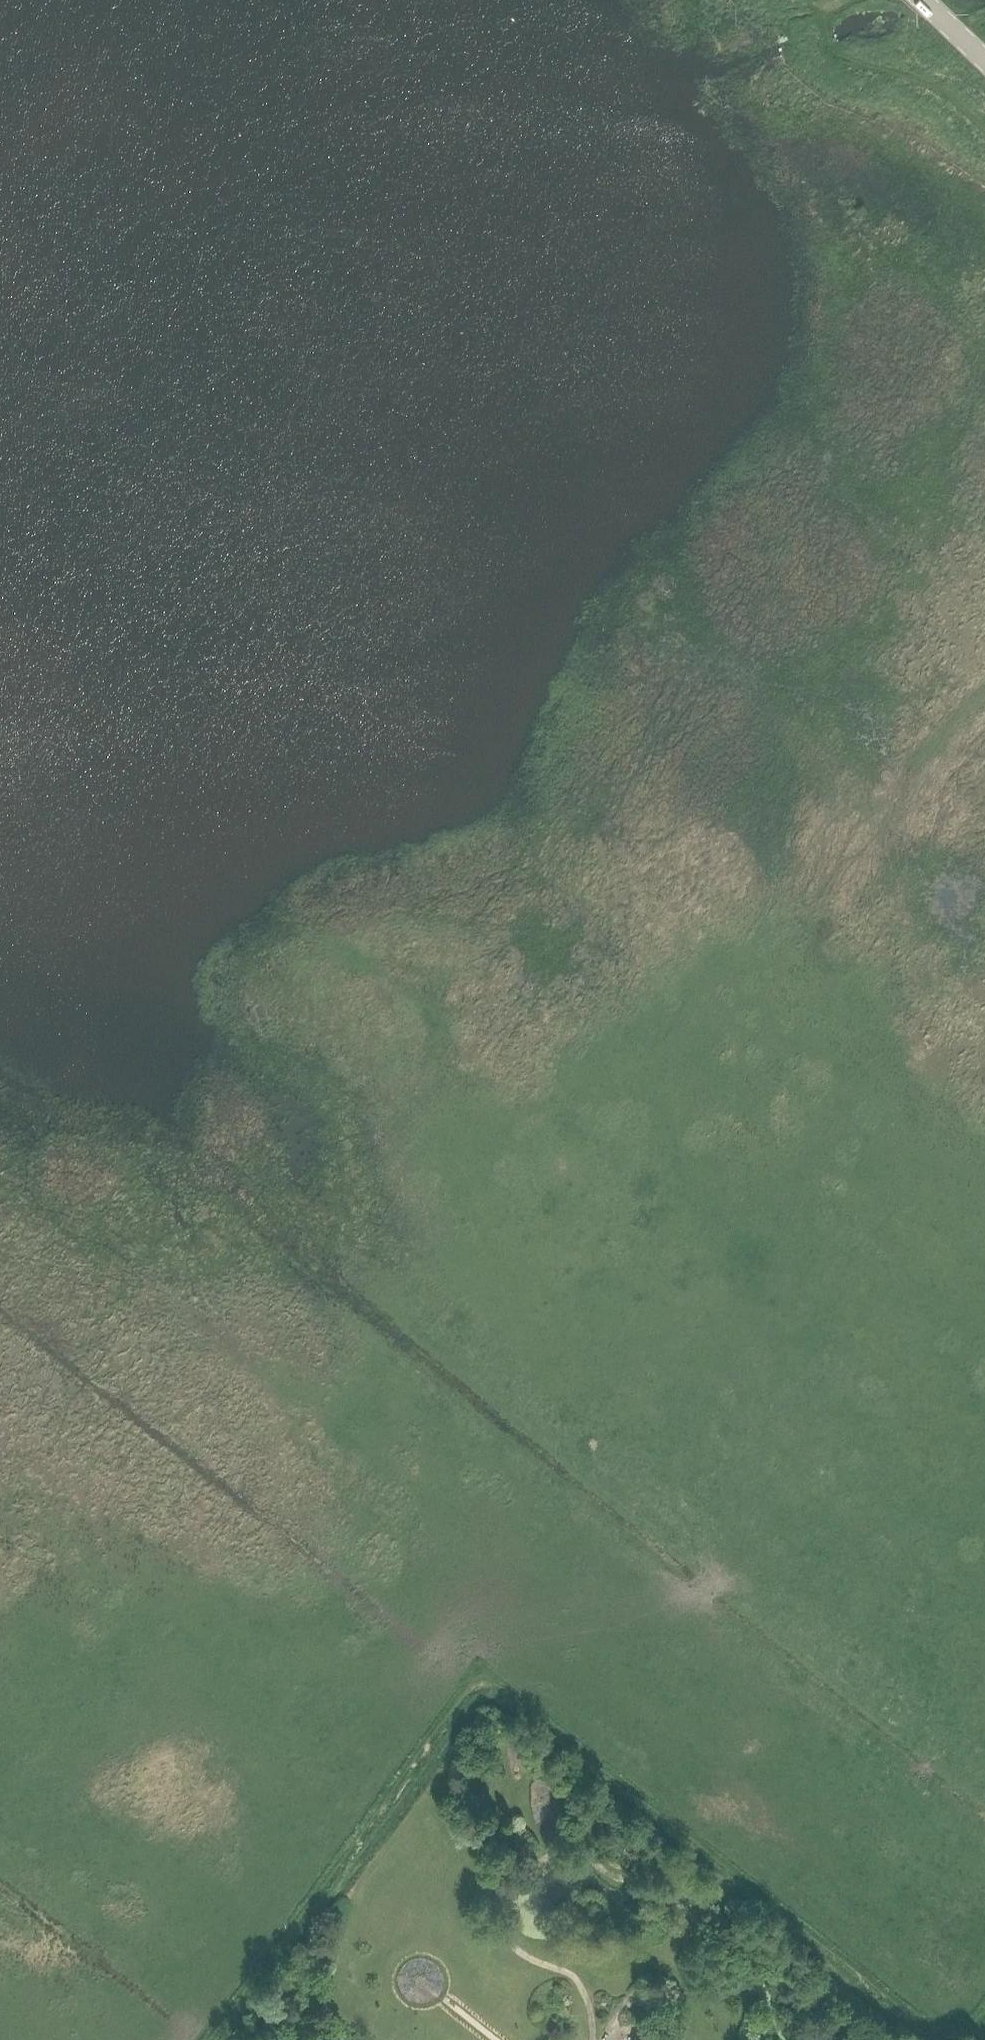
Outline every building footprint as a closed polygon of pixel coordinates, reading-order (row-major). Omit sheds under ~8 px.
[(649,2031),(641,2039),(660,2039),(649,2031)]
